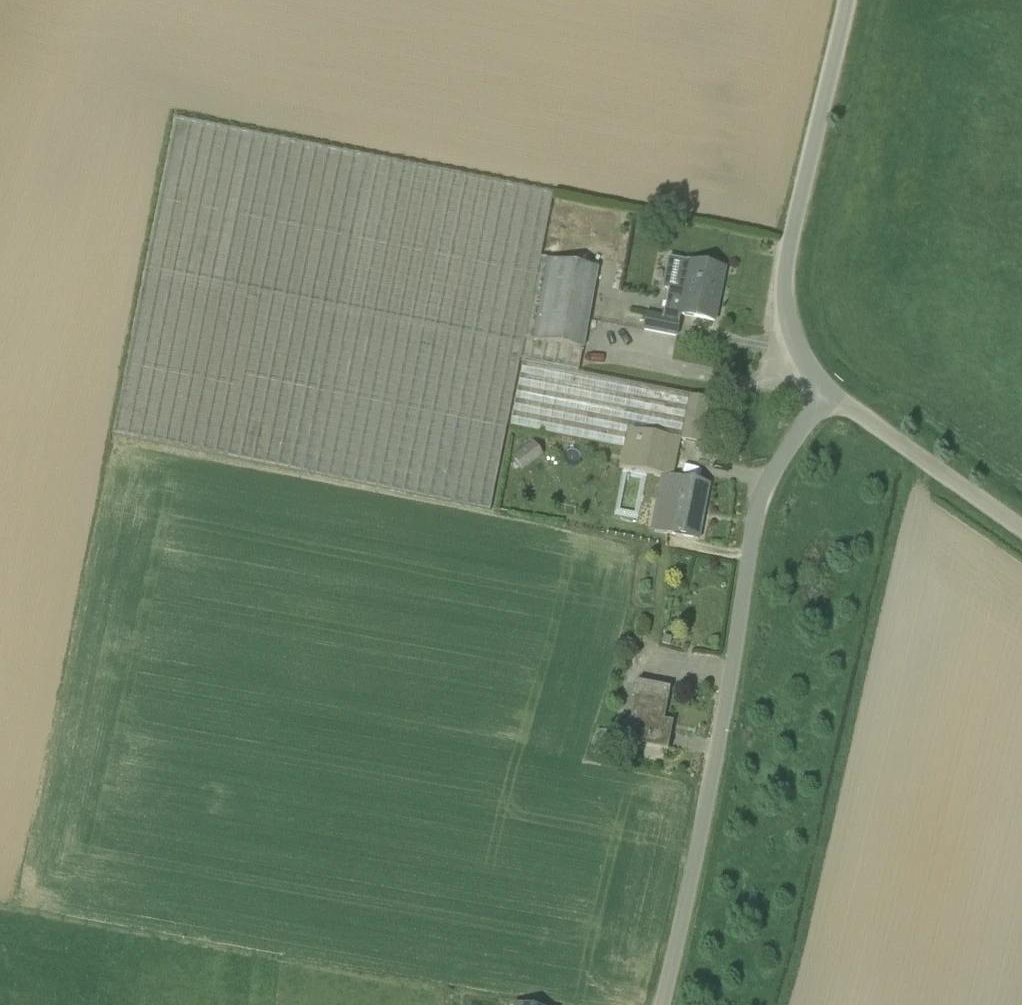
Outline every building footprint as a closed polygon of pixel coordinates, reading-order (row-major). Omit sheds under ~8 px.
[(584,350),(598,269),(541,258),(554,194),(176,119),(113,436),(232,460),(233,458),(490,509),(520,360),(579,372),(580,368),(583,350),(584,350)] [(648,315),(645,331),(676,337),(681,315),(715,322),(718,305),(714,304),(720,270),(689,264),(684,293),(675,291),(669,319),(648,315)] [(680,441),(689,395),(636,385),(523,364),(510,428),(623,449),(627,430),(680,441)] [(689,395),(680,441),(702,445),(710,400),(689,395)] [(672,479),(680,441),(627,430),(623,449),(619,468),(672,479)] [(531,440),(513,457),(524,468),(542,451),(531,440)] [(709,485),(678,479),(668,535),(699,541),(709,485)] [(670,647),(672,639),(664,637),(662,644),(670,647)] [(668,752),(669,748),(672,731),(662,730),(671,689),(638,682),(630,727),(635,728),(632,745),(668,752)]
